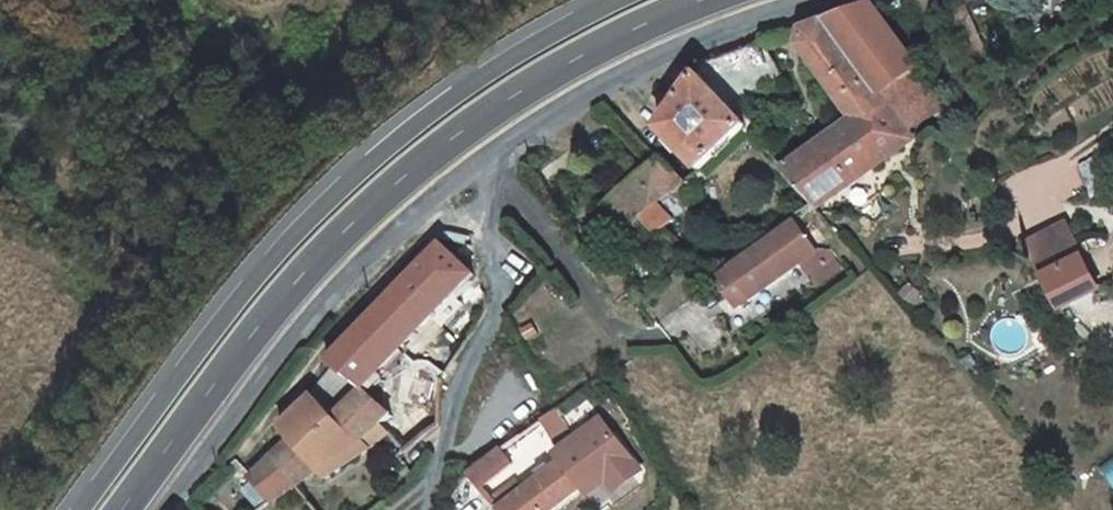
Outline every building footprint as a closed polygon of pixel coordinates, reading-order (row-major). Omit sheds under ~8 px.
[(879,93),(913,71),(918,67),(873,7),(870,7),(804,29),(801,45),(822,75),(836,94),(854,118),(860,127),(890,107),(879,93)] [(758,45),(706,65),(699,74),(732,110),(745,103),(779,85),(778,82),(780,80),(780,77),(783,75),(776,63),(769,66),(758,45)] [(908,131),(942,109),(913,71),(879,93),(890,107),(908,131)] [(747,126),(732,110),(699,74),(660,130),(672,142),(681,151),(699,171),(747,126)] [(830,98),(836,94),(822,75),(816,79),(830,98)] [(745,103),(732,110),(747,126),(754,133),(760,128),(744,110),(745,103)] [(812,205),(815,209),(828,201),(914,140),(908,131),(890,107),(860,127),(854,118),(821,142),(816,145),(786,167),(781,171),(805,197),(812,205)] [(772,143),(760,128),(754,133),(767,148),(772,143)] [(786,167),(816,145),(811,139),(807,133),(775,155),(786,167)] [(821,142),(817,136),(811,139),(816,145),(821,142)] [(677,154),(681,151),(672,142),(669,144),(677,154)] [(621,192),(602,213),(632,254),(656,236),(641,220),(661,205),(682,190),(686,187),(659,161),(621,192)] [(661,205),(676,221),(697,205),(682,190),(661,205)] [(666,229),(676,221),(661,205),(641,220),(656,236),(666,229)] [(795,225),(732,269),(717,279),(736,307),(750,297),(801,263),(817,287),(831,277),(815,254),(795,225)] [(1084,259),(1067,225),(1027,245),(1045,278),(1084,259)] [(435,317),(455,295),(474,276),(442,246),(328,364),(336,370),(363,391),(403,351),(401,349),(404,346),(433,316),(435,317)] [(1084,259),(1045,278),(1059,307),(1098,288),(1084,259)] [(363,391),(336,370),(312,393),(314,396),(335,419),(363,391)] [(364,440),(381,424),(389,416),(363,391),(335,419),(359,444),(364,440)] [(338,472),(331,461),(359,444),(335,419),(314,396),(280,428),(292,441),(317,471),(325,480),(338,472)] [(545,422),(565,452),(566,447),(578,438),(574,431),(559,412),(545,422)] [(586,485),(574,471),(603,448),(614,460),(625,452),(628,449),(613,430),(603,418),(587,430),(578,438),(566,447),(565,452),(568,456),(562,460),(550,470),(539,478),(515,497),(508,487),(491,501),(498,509),(499,509),(553,509),(568,499),(586,485)] [(647,446),(628,418),(613,430),(628,449),(625,452),(631,459),(647,446)] [(407,419),(389,434),(406,453),(425,438),(407,419)] [(381,424),(364,440),(371,449),(389,434),(381,424)] [(582,425),(574,431),(578,438),(587,430),(582,425)] [(364,440),(359,444),(331,461),(338,472),(371,449),(364,440)] [(295,488),(317,471),(292,441),(270,460),(294,488),(295,488)] [(603,448),(574,471),(586,485),(593,480),(598,485),(618,465),(614,460),(603,448)] [(498,455),(503,461),(508,458),(503,451),(498,455)] [(498,455),(471,474),(474,479),(482,489),(508,470),(503,461),(498,455)] [(547,464),(550,470),(562,460),(558,455),(547,464)] [(1112,487),(1112,457),(1099,468),(1112,487)] [(254,476),(252,479),(272,503),(294,488),(270,460),(254,476)] [(539,478),(550,470),(547,464),(536,472),(539,478)] [(474,495),(482,489),(474,479),(466,485),(474,495)] [(553,509),(566,509),(573,505),(568,499),(553,509)]
